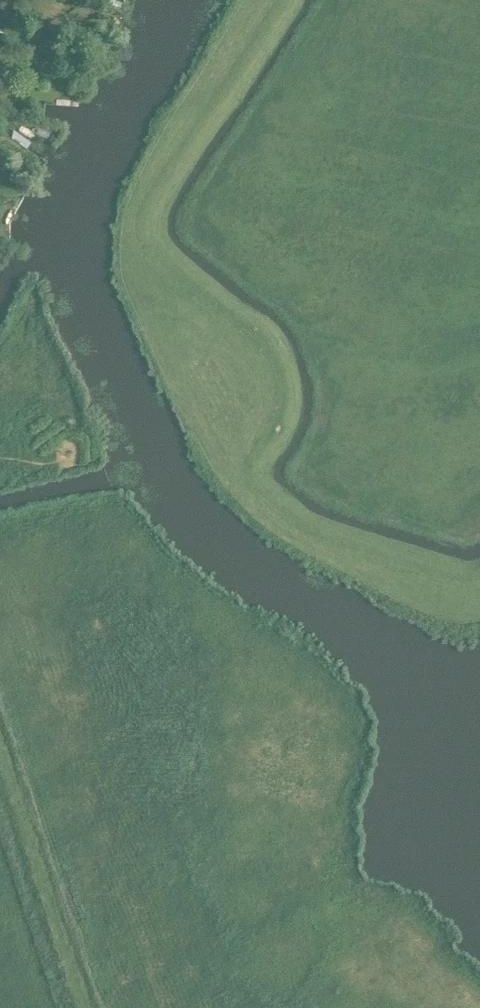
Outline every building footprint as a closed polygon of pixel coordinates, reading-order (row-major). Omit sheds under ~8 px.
[(9,27),(0,24),(0,33),(6,35),(9,27)]
